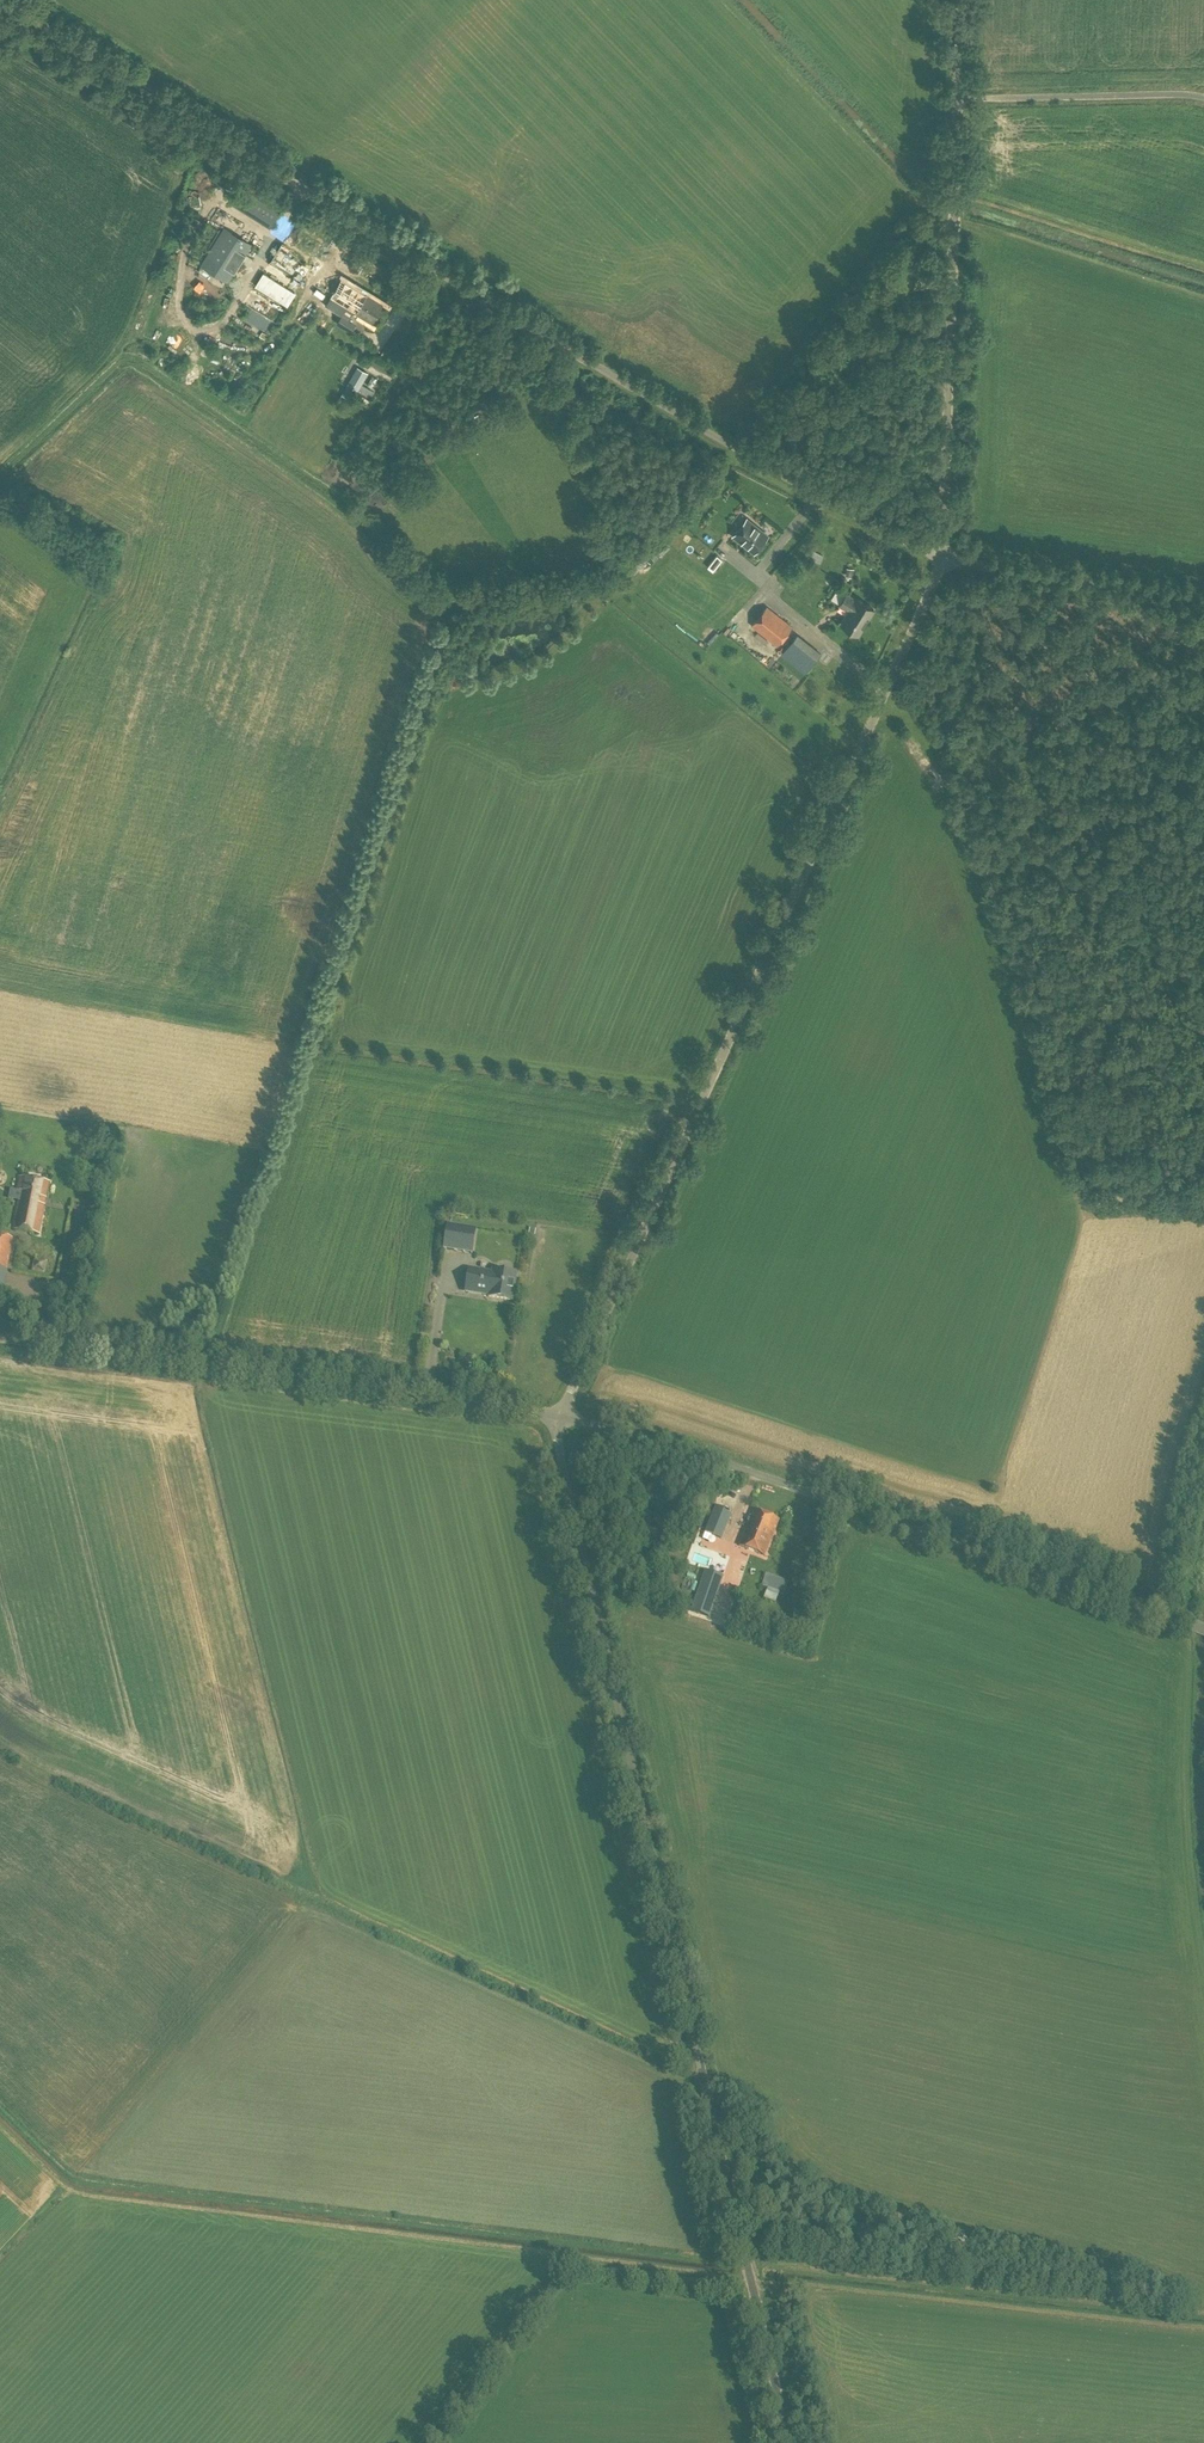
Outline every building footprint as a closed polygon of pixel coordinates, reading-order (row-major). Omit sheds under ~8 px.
[(259,198),(249,214),(270,227),(280,211),(259,198)] [(312,274),(329,249),(293,226),(269,263),(294,280),(302,267),(312,274)] [(250,245),(226,229),(203,265),(228,280),(250,245)] [(296,293),(263,273),(255,286),(288,306),(296,293)] [(382,305),(367,295),(353,287),(342,304),(349,308),(344,316),(342,315),(337,323),(350,331),(355,323),(354,322),(359,314),(371,322),(382,305)] [(754,553),(768,536),(746,519),(733,536),(754,553)] [(820,563),(824,555),(810,549),(807,556),(820,563)] [(713,571),(722,560),(716,556),(707,567),(713,571)] [(846,568),(846,577),(853,577),(854,569),(846,568)] [(856,600),(846,594),(839,605),(849,611),(841,624),(858,635),(874,609),(856,599),(856,600)] [(777,646),(792,627),(767,607),(751,625),(777,646)] [(796,635),(781,655),(804,674),(820,654),(796,635)] [(0,1156),(12,1151),(4,1134),(0,1136),(0,1156)] [(39,1234),(49,1182),(20,1177),(18,1190),(20,1191),(13,1229),(39,1234)] [(476,1229),(468,1228),(447,1225),(444,1248),(472,1253),(476,1229)] [(0,1235),(0,1290),(4,1290),(13,1237),(0,1235)] [(489,1297),(512,1300),(516,1274),(493,1270),(493,1272),(469,1269),(465,1291),(481,1294),(482,1293),(489,1294),(489,1297)] [(722,1539),(733,1512),(715,1505),(704,1532),(722,1539)] [(754,1510),(739,1546),(752,1551),(764,1556),(779,1520),(766,1515),(754,1510)] [(820,1546),(827,1525),(819,1523),(812,1544),(820,1546)] [(694,1562),(705,1563),(707,1549),(695,1548),(694,1562)] [(671,1559),(679,1577),(690,1572),(682,1554),(671,1559)] [(691,1611),(709,1617),(724,1576),(705,1570),(701,1581),(697,1593),(691,1611)] [(785,1594),(789,1581),(766,1573),(761,1585),(767,1587),(764,1598),(775,1603),(779,1592),(785,1594)]
